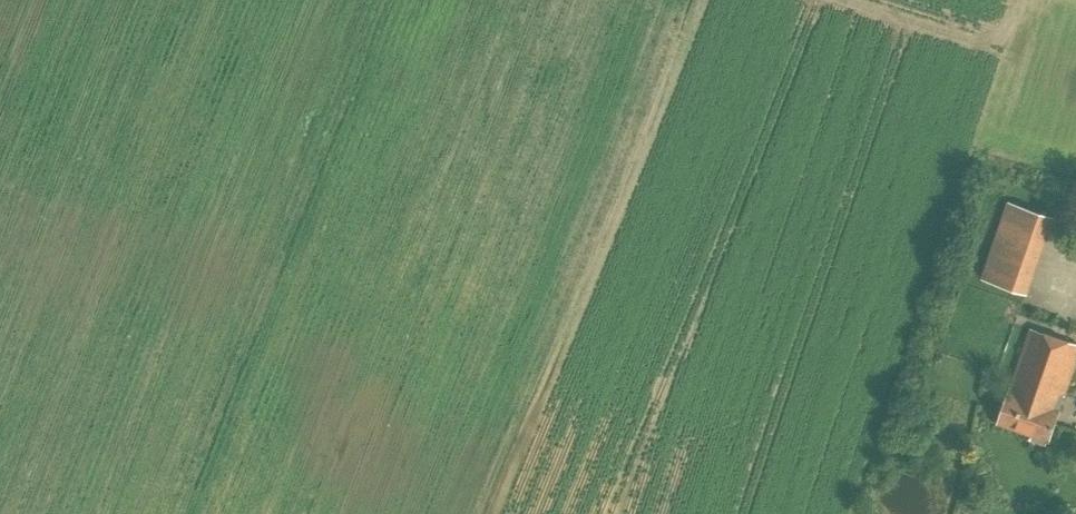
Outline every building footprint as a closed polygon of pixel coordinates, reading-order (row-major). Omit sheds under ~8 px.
[(1003,221),(1046,237),(1054,216),(1011,201),(1003,221)] [(1026,293),(1033,274),(990,259),(983,278),(1026,293)] [(1075,357),(1075,342),(1030,326),(997,422),(1048,439),(1075,357)]
